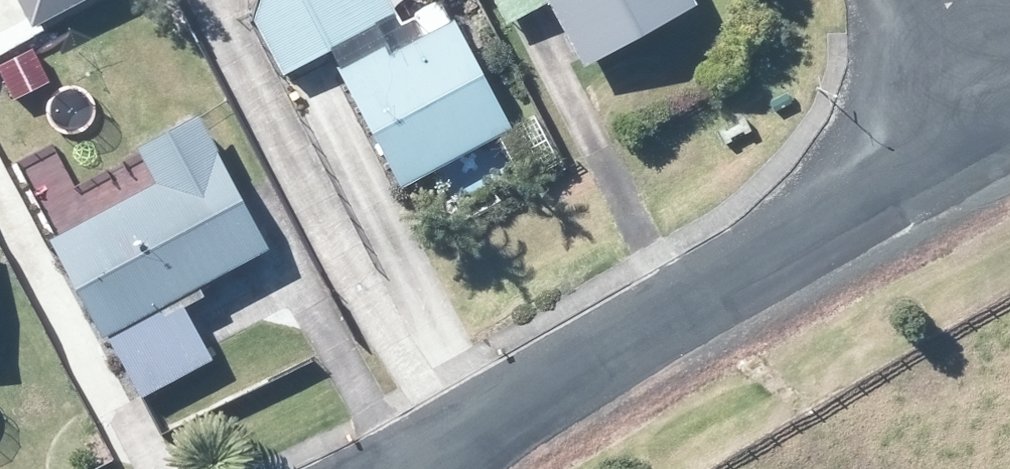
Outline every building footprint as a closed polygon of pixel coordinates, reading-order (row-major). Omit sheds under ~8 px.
[(21,19),(27,31),(33,28),(83,0),(11,0),(21,19)] [(391,15),(382,0),(296,0),(327,54),(334,49),(391,15)] [(501,26),(512,20),(540,4),(578,69),(685,7),(681,0),(486,0),(501,26)] [(503,131),(459,52),(445,23),(386,56),(380,46),(341,67),(330,75),(394,191),(398,188),(476,147),(489,140),(503,131)] [(44,83),(28,51),(0,65),(0,104),(44,83)] [(263,251),(234,197),(192,119),(131,151),(149,185),(82,221),(44,243),(97,341),(99,340),(132,401),(143,395),(205,361),(201,352),(178,309),(196,299),(191,290),(263,251)]
